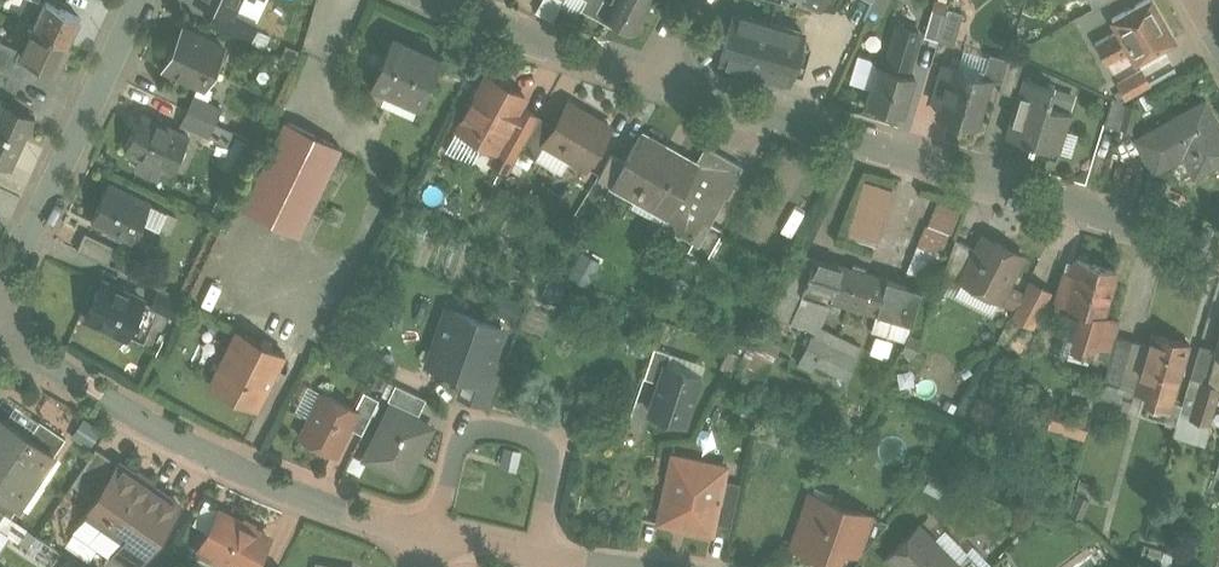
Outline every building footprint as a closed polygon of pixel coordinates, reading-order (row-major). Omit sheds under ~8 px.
[(232,9),(236,0),(213,0),(232,9)] [(583,9),(599,18),(602,14),(634,32),(648,6),(637,0),(587,0),(583,9)] [(1153,0),(1145,0),(1113,19),(1130,48),(1136,57),(1174,35),(1153,0)] [(80,17),(46,1),(34,26),(68,42),(80,17)] [(963,12),(948,7),(946,13),(938,40),(954,44),(963,12)] [(247,23),(218,9),(212,22),(241,36),(247,23)] [(946,13),(932,9),(924,35),(938,40),(946,13)] [(804,31),(735,11),(720,59),(789,80),(804,31)] [(886,66),(878,64),(866,103),(886,109),(884,116),(894,119),(897,112),(903,114),(915,75),(907,73),(920,31),(899,24),(886,66)] [(34,26),(22,50),(21,52),(50,66),(57,69),(69,43),(68,42),(34,26)] [(225,49),(182,29),(163,67),(206,88),(225,49)] [(1119,29),(1096,43),(1107,61),(1130,48),(1119,29)] [(442,58),(392,36),(372,82),(375,83),(369,96),(382,102),(388,89),(422,104),(442,58)] [(0,39),(0,69),(22,79),(29,65),(46,74),(50,66),(21,52),(22,50),(0,39)] [(1130,48),(1107,61),(1119,82),(1142,69),(1136,57),(1130,48)] [(1023,58),(1010,52),(999,90),(1013,94),(1023,58)] [(990,78),(943,64),(932,100),(941,102),(937,113),(976,125),(990,78)] [(0,69),(0,98),(1,98),(6,89),(15,93),(22,79),(0,69)] [(1142,69),(1119,82),(1128,97),(1151,83),(1142,69)] [(487,74),(461,123),(470,128),(467,132),(470,140),(481,146),(489,144),(497,149),(521,104),(526,95),(487,74)] [(1053,87),(1023,78),(1015,103),(1019,104),(1016,113),(1012,111),(1005,135),(1026,141),(1025,145),(1032,147),(1033,144),(1058,151),(1059,149),(1053,147),(1059,130),(1064,132),(1070,114),(1047,107),(1053,87)] [(6,89),(1,98),(0,100),(0,128),(23,139),(35,113),(29,111),(33,102),(15,93),(6,89)] [(223,110),(195,96),(188,110),(216,123),(223,110)] [(1164,121),(1183,155),(1194,174),(1218,159),(1218,117),(1207,96),(1164,121)] [(1126,103),(1112,97),(1104,126),(1118,130),(1119,126),(1126,103)] [(611,126),(568,100),(555,123),(547,136),(549,137),(546,141),(587,165),(611,126)] [(1141,107),(1126,103),(1119,126),(1133,131),(1141,107)] [(521,104),(497,149),(503,152),(497,163),(510,170),(521,149),(540,115),(521,104)] [(216,123),(188,110),(181,123),(209,137),(216,123)] [(188,135),(142,112),(124,148),(171,171),(188,135)] [(540,115),(521,149),(536,158),(546,141),(549,137),(547,136),(555,123),(540,115)] [(286,119),(243,206),(299,234),(311,210),(327,176),(339,152),(342,146),(286,119)] [(1164,121),(1135,138),(1154,171),(1183,155),(1164,121)] [(0,128),(0,159),(11,164),(23,139),(0,128)] [(698,165),(643,134),(616,184),(669,214),(664,224),(694,241),(700,244),(712,222),(743,166),(708,146),(698,165)] [(351,158),(339,152),(327,176),(340,182),(351,158)] [(850,234),(879,242),(896,187),(867,178),(850,234)] [(153,204),(112,183),(94,220),(135,240),(144,223),(161,232),(170,215),(152,206),(153,204)] [(929,225),(926,224),(907,270),(931,280),(950,232),(952,233),(961,210),(938,201),(929,225)] [(323,216),(311,210),(299,234),(312,240),(323,216)] [(712,222),(700,244),(694,241),(689,249),(706,259),(723,228),(712,222)] [(115,247),(87,233),(79,250),(107,263),(115,247)] [(978,248),(962,279),(963,280),(1016,307),(1024,292),(1008,283),(1023,254),(985,234),(978,248)] [(978,248),(956,237),(942,279),(959,287),(963,280),(962,279),(978,248)] [(591,284),(602,256),(581,249),(571,276),(591,284)] [(819,260),(799,249),(766,310),(792,321),(806,296),(831,303),(832,298),(841,266),(819,260)] [(1118,269),(1076,258),(1072,273),(1064,271),(1056,303),(1082,310),(1074,338),(1100,345),(1108,316),(1106,315),(1118,269)] [(922,288),(842,264),(841,266),(832,298),(884,314),(912,321),(922,288)] [(144,300),(102,281),(86,316),(127,335),(144,300)] [(1045,288),(1030,281),(1024,292),(1016,307),(1013,313),(1034,323),(1038,316),(1032,313),(1045,288)] [(181,301),(159,290),(152,306),(173,316),(181,301)] [(552,324),(552,300),(500,299),(499,322),(552,324)] [(502,327),(450,309),(436,347),(451,352),(445,366),(449,373),(458,377),(465,373),(466,371),(484,378),(492,357),(502,327)] [(912,321),(884,314),(883,320),(880,319),(875,333),(906,342),(912,321)] [(1123,320),(1108,316),(1100,345),(1116,350),(1119,337),(1123,320)] [(819,325),(814,335),(812,334),(799,362),(813,369),(816,364),(846,378),(861,346),(819,325)] [(768,381),(782,342),(753,332),(746,354),(728,348),(723,365),(768,381)] [(259,346),(234,333),(212,377),(237,389),(234,395),(259,408),(286,354),(261,341),(259,346)] [(906,342),(875,333),(852,381),(881,394),(906,342)] [(1190,344),(1155,334),(1146,367),(1179,376),(1181,377),(1190,344)] [(1116,350),(1108,382),(1124,386),(1136,341),(1119,337),(1116,350)] [(1218,348),(1201,343),(1192,374),(1209,380),(1218,348)] [(1218,348),(1209,380),(1218,383),(1218,345),(1218,348)] [(671,352),(655,347),(645,376),(660,381),(666,364),(667,365),(671,352)] [(506,362),(492,357),(484,378),(498,382),(506,362)] [(667,365),(666,364),(660,381),(650,411),(685,423),(700,376),(667,365)] [(1179,376),(1146,367),(1139,390),(1150,393),(1173,400),(1174,399),(1179,376)] [(484,378),(466,371),(465,373),(459,392),(491,402),(498,382),(484,378)] [(1192,374),(1181,411),(1209,420),(1218,385),(1218,383),(1209,380),(1192,374)] [(427,398),(396,383),(389,399),(419,413),(427,398)] [(380,399),(365,391),(356,408),(357,409),(349,427),(362,433),(380,399)] [(324,392),(302,437),(335,454),(349,427),(357,409),(356,408),(324,392)] [(1173,400),(1150,393),(1144,412),(1176,421),(1182,401),(1174,399),(1173,400)] [(432,427),(392,407),(366,458),(406,478),(432,427)] [(0,415),(0,453),(36,478),(37,477),(33,474),(49,450),(50,449),(30,435),(0,415)] [(87,418),(78,436),(97,446),(106,427),(87,418)] [(67,437),(41,419),(30,435),(50,449),(49,450),(55,454),(67,437)] [(96,447),(71,483),(94,499),(119,463),(96,447)] [(0,453),(0,491),(15,501),(15,500),(32,476),(36,479),(36,478),(0,453)] [(707,462),(673,455),(659,521),(712,533),(715,521),(724,479),(704,474),(707,462)] [(119,463),(94,499),(92,503),(132,530),(115,554),(134,566),(137,566),(180,505),(150,484),(149,481),(139,474),(136,475),(119,463)] [(741,482),(724,479),(715,521),(731,525),(741,482)] [(0,491),(0,509),(5,512),(12,516),(20,504),(15,500),(15,501),(0,491)] [(851,508),(811,494),(793,545),(833,559),(838,546),(851,508)] [(132,530),(92,503),(75,527),(115,554),(132,530)] [(889,521),(851,508),(838,546),(861,554),(889,521)] [(219,511),(203,541),(219,550),(217,554),(220,562),(227,566),(235,563),(242,566),(255,566),(257,563),(270,538),(219,511)] [(918,526),(886,557),(896,566),(959,566),(957,565),(918,526)] [(957,565),(959,566),(983,566),(970,553),(957,565)]
